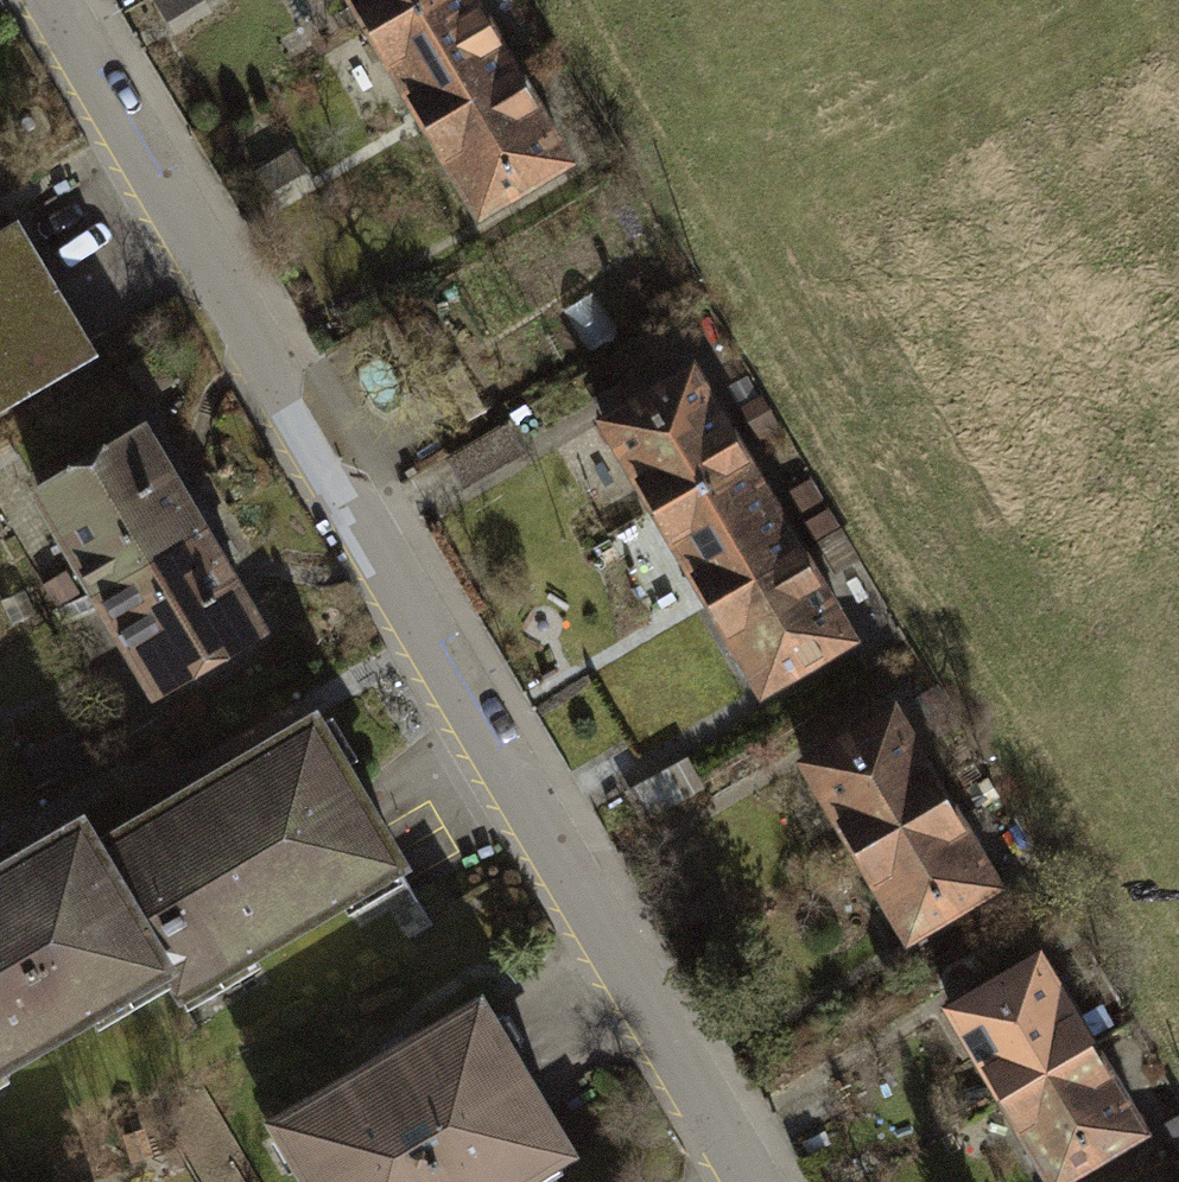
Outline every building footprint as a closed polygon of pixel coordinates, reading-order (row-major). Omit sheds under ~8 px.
[(372,37),(435,0),(351,0),(372,37)] [(372,37),(428,131),(528,73),(485,0),(435,0),(372,37)] [(528,73),(428,131),(485,228),(585,170),(528,73)] [(101,357),(89,337),(19,221),(0,232),(0,417),(101,357)] [(702,364),(602,422),(655,514),(756,456),(702,364)] [(771,400),(745,415),(765,448),(791,433),(771,400)] [(211,526),(151,421),(31,490),(91,595),(211,526)] [(756,456),(655,514),(711,610),(812,552),(756,456)] [(820,487),(795,501),(822,547),(847,533),(820,487)] [(272,631),(211,526),(91,595),(152,699),(272,631)] [(812,552),(711,610),(766,703),(866,645),(812,552)] [(904,704),(804,763),(859,856),(959,798),(904,704)] [(177,973),(193,1000),(407,872),(314,719),(101,846),(177,973)] [(64,747),(28,765),(45,797),(81,779),(64,747)] [(694,765),(630,801),(648,832),(712,795),(694,765)] [(959,798),(859,856),(915,952),(1015,894),(959,798)] [(177,973),(101,846),(84,818),(0,868),(0,1078),(177,973)] [(1049,951),(949,1009),(1002,1101),(1102,1042),(1049,951)] [(302,1181),(549,1181),(583,1162),(486,998),(269,1126),(302,1181)] [(1002,1101),(1050,1181),(1082,1181),(1158,1138),(1102,1042),(1002,1101)] [(1169,1131),(1178,1149),(1178,1125),(1169,1131)]
